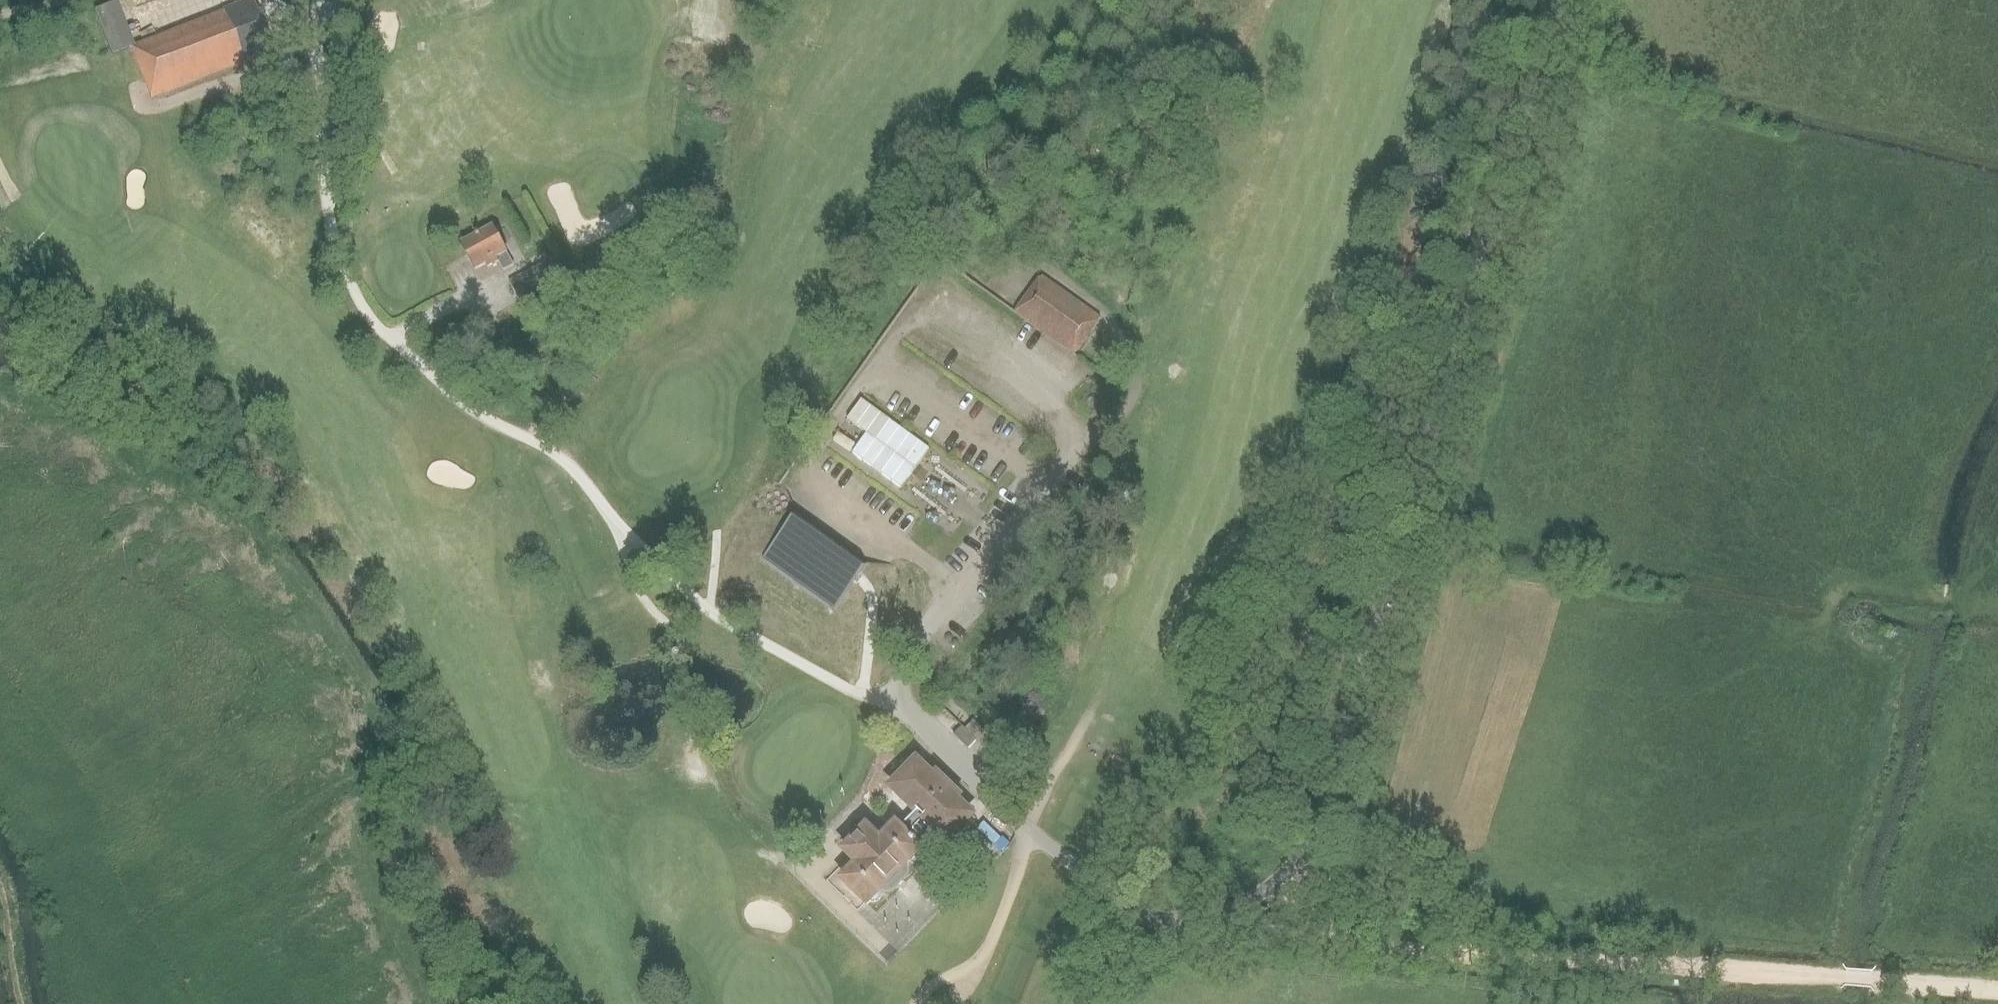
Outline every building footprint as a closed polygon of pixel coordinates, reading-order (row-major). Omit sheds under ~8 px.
[(252,0),(130,48),(151,101),(272,53),(252,0)] [(504,272),(513,267),(506,256),(508,255),(493,228),(459,247),(472,271),(482,265),(484,269),(498,261),(504,272)] [(1101,321),(1041,278),(1015,314),(1076,357),(1101,321)] [(812,551),(784,595),(855,640),(883,597),(812,551)] [(935,830),(947,841),(953,834),(956,837),(965,828),(962,825),(969,817),(962,811),(967,806),(934,774),(929,779),(917,766),(894,790),(914,809),(880,844),(867,831),(844,855),(857,867),(842,883),(867,907),(870,904),(871,905),(873,905),(874,905),(876,904),(877,904),(878,903),(879,902),(880,901),(881,900),(882,898),(882,897),(882,895),(882,894),(881,892),(883,894),(892,893),(907,877),(907,869),(905,866),(920,852),(917,849),(935,830)] [(1282,914),(1268,913),(1267,924),(1282,924),(1282,914)]
